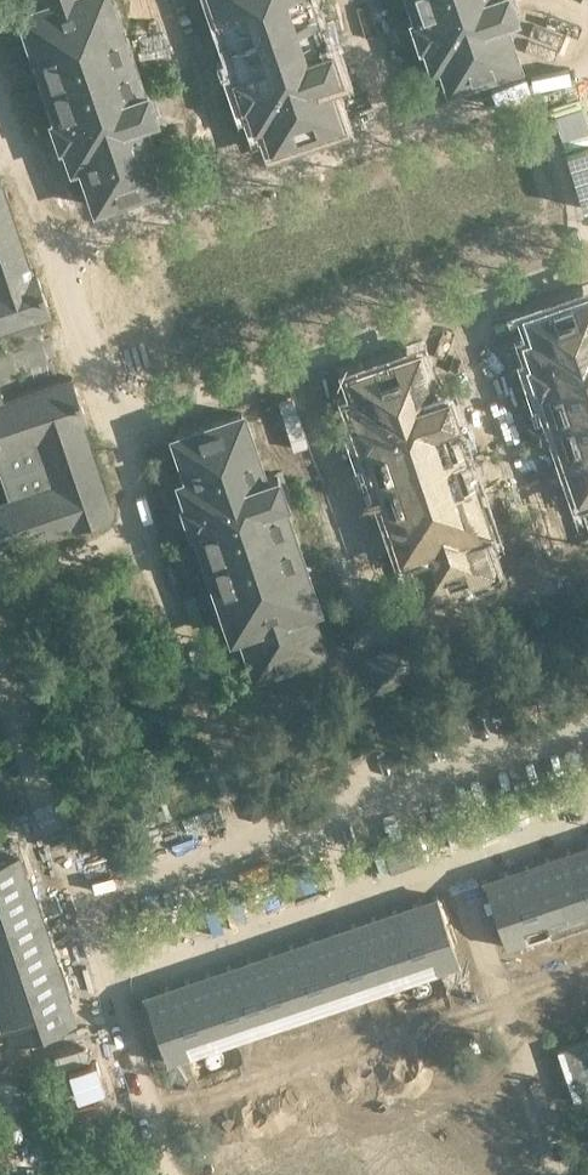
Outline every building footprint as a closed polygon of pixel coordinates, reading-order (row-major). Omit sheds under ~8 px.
[(28,5),(19,8),(57,118),(53,120),(61,144),(66,143),(73,164),(82,162),(97,205),(164,182),(141,117),(155,112),(147,88),(142,89),(111,0),(26,0),(28,5)] [(240,77),(236,79),(244,103),(249,102),(256,123),(265,121),(273,144),(340,122),(324,76),(338,71),(330,47),(325,48),(309,0),(214,0),(240,77)] [(417,17),(413,19),(421,43),(426,42),(433,63),(441,61),(450,84),(517,62),(501,16),(515,11),(511,0),(411,0),(417,17)] [(526,342),(534,364),(530,366),(538,390),(542,388),(580,499),(587,496),(587,294),(527,315),(535,339),(526,342)] [(358,399),(350,402),(357,424),(353,426),(361,449),(365,448),(403,559),(412,556),(426,597),(494,574),(479,530),(487,527),(450,418),(455,417),(446,393),(432,398),(417,351),(350,375),(358,399)] [(241,412),(174,435),(188,478),(180,482),(188,503),(183,505),(191,529),(196,527),(233,638),(242,635),(256,677),(324,654),(309,610),(317,607),(281,498),(285,496),(276,472),(263,477),(241,412)] [(404,645),(365,659),(376,690),(415,677),(404,645)] [(483,879),(506,947),(587,919),(587,844),(483,879)] [(0,858),(0,989),(9,1017),(2,1019),(10,1040),(76,1018),(68,996),(73,995),(31,871),(27,873),(20,852),(0,858)] [(436,895),(144,994),(167,1062),(459,963),(436,895)]
